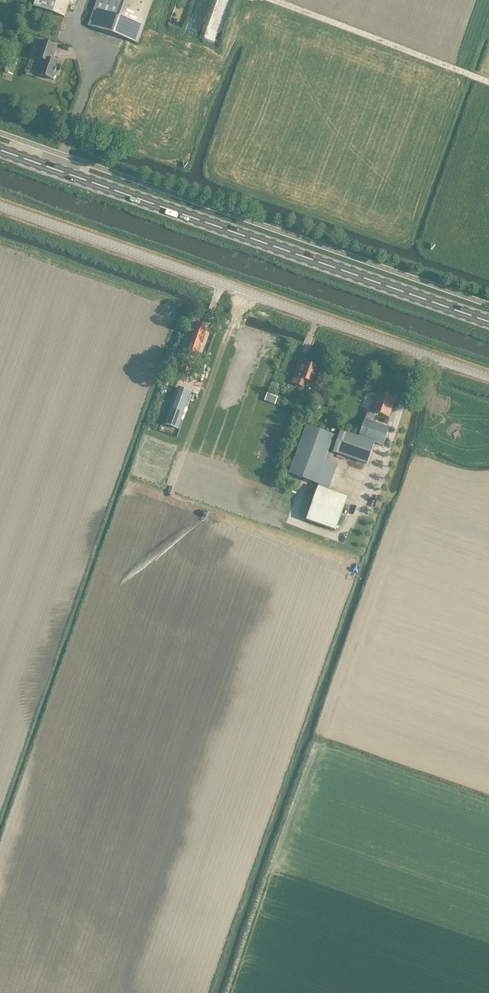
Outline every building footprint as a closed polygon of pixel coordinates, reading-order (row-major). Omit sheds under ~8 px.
[(64,16),(69,0),(35,0),(33,5),(64,16)] [(138,42),(136,41),(151,0),(97,0),(88,24),(116,34),(138,42)] [(38,73),(53,78),(56,70),(58,71),(61,62),(51,58),(56,45),(41,39),(35,56),(43,59),(42,61),(40,60),(38,61),(35,69),(36,71),(39,71),(38,73)] [(187,348),(198,352),(202,341),(205,335),(204,334),(207,326),(196,322),(187,348)] [(314,374),(313,373),(316,365),(299,360),(291,382),(302,386),(304,379),(311,382),(312,378),(313,379),(314,374)] [(279,397),(281,389),(270,385),(268,394),(279,397)] [(190,391),(177,386),(164,422),(178,427),(178,426),(180,427),(181,422),(179,422),(190,391)] [(388,417),(395,398),(377,392),(371,410),(367,409),(358,434),(358,435),(340,429),(333,451),(367,462),(374,442),(383,445),(389,427),(372,420),(375,412),(388,417)] [(288,472),(329,486),(337,462),(325,457),(333,434),(306,424),(288,472)] [(306,519),(334,529),(347,495),(318,485),(306,519)]
